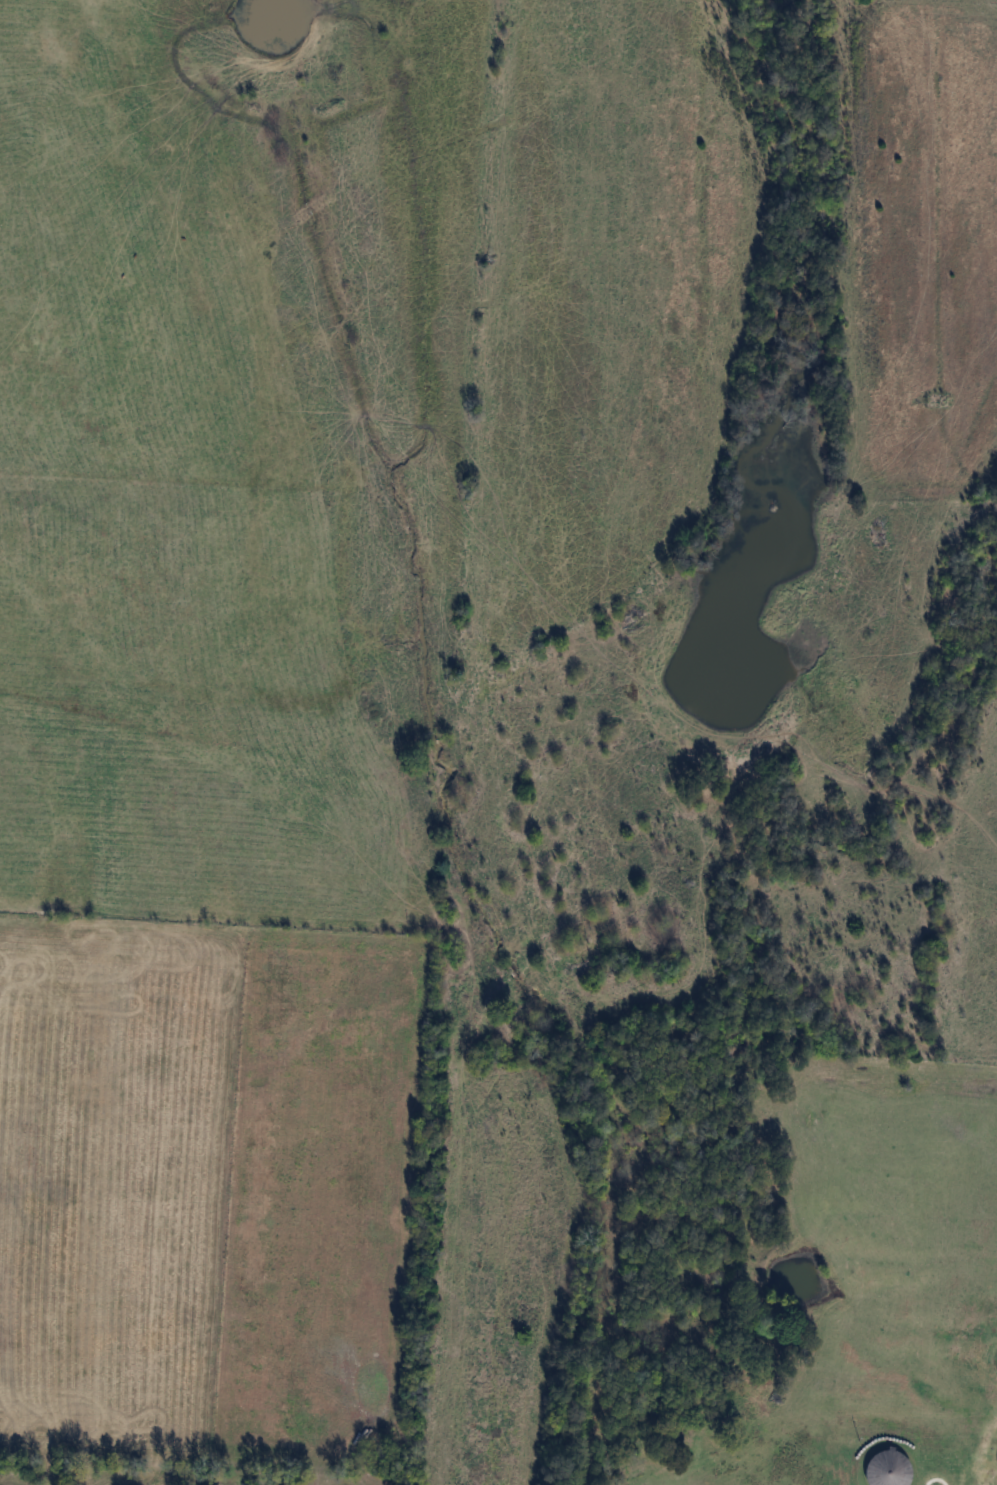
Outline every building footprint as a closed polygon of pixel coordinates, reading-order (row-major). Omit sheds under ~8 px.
[(904,1448),(873,1453),(878,1484),(911,1484),(904,1448)]
